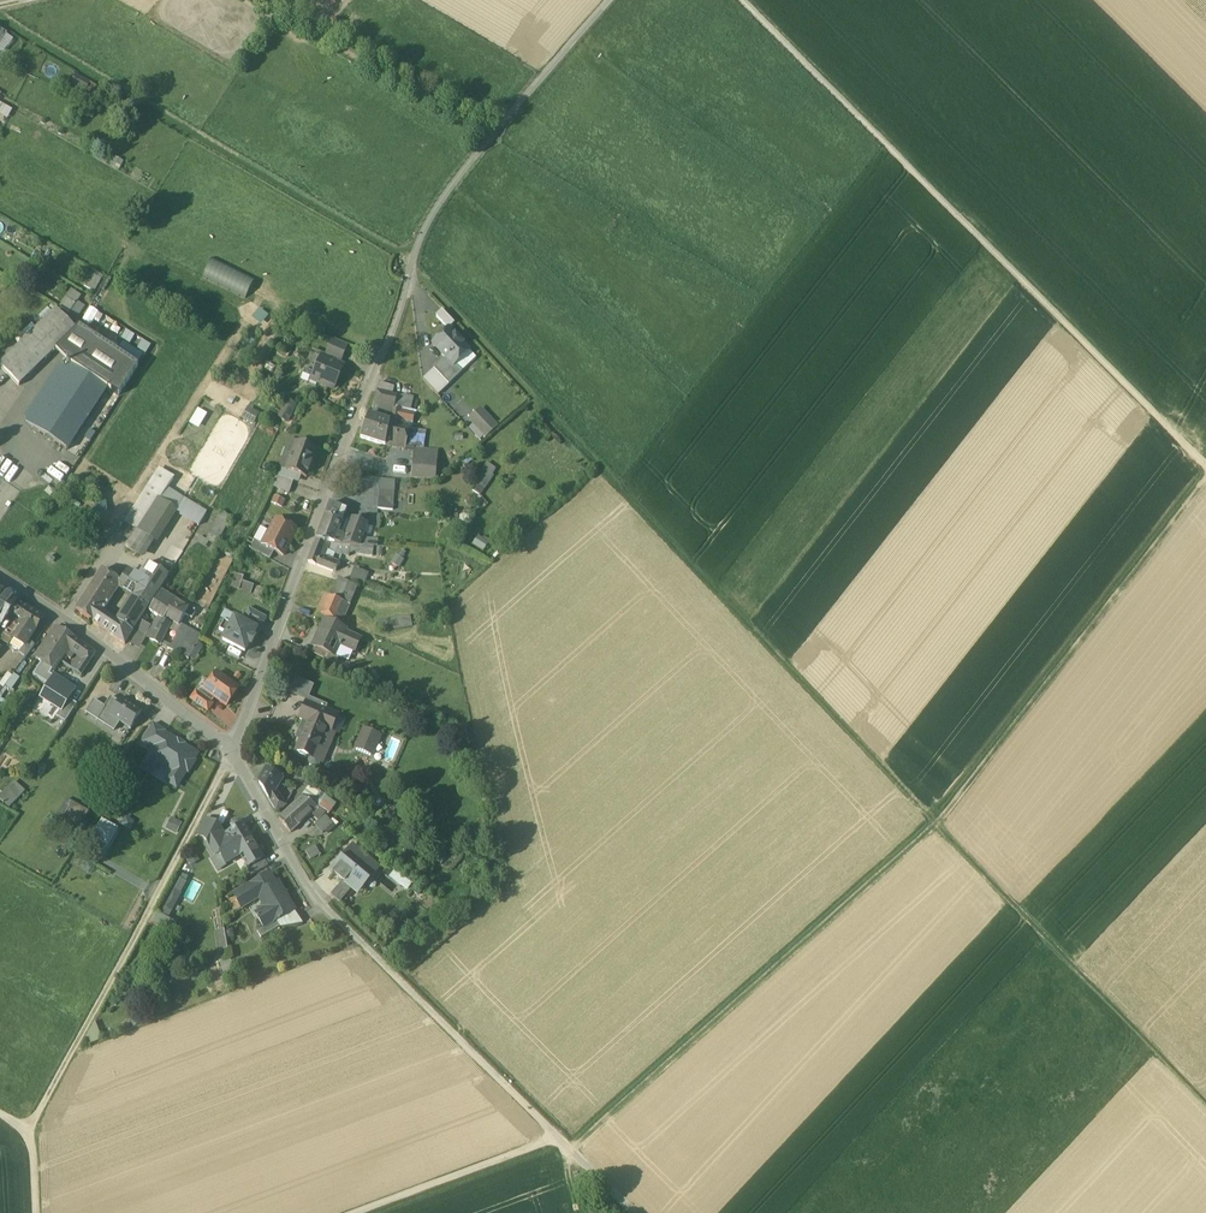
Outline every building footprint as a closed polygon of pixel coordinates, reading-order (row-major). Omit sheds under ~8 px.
[(97,288),(103,275),(92,271),(87,284),(97,288)] [(85,307),(78,301),(82,296),(72,289),(59,306),(76,319),(85,307)] [(56,311),(0,365),(0,367),(19,387),(55,352),(76,331),(56,311)] [(436,317),(449,330),(454,324),(442,312),(436,317)] [(76,331),(55,352),(67,363),(73,367),(107,389),(119,397),(138,367),(79,329),(76,332),(76,331)] [(449,330),(433,344),(446,358),(454,366),(455,365),(469,352),(449,330)] [(144,341),(139,349),(146,353),(151,345),(144,341)] [(347,348),(333,342),(325,359),(337,365),(339,361),(340,362),(347,348)] [(325,359),(321,358),(317,366),(315,367),(313,371),(314,374),(320,377),(318,384),(331,389),(335,388),(339,379),(338,376),(341,368),(341,366),(337,365),(325,359)] [(454,366),(446,358),(440,364),(455,380),(462,373),(455,365),(454,366)] [(455,380),(440,364),(434,370),(448,385),(449,386),(455,380)] [(27,425),(66,451),(107,389),(73,367),(69,373),(60,367),(27,416),(27,425)] [(314,374),(305,370),(301,380),(316,387),(318,384),(320,377),(314,374)] [(448,385),(434,370),(423,380),(437,396),(448,385)] [(394,387),(379,384),(377,392),(392,396),(394,387)] [(397,397),(377,392),(374,402),(394,407),(397,397)] [(397,397),(394,407),(411,410),(414,398),(403,396),(397,397)] [(296,406),(286,400),(277,418),(288,423),(296,406)] [(260,415),(248,408),(241,419),(253,426),(260,415)] [(190,423),(200,429),(208,415),(199,409),(190,423)] [(414,415),(392,409),(390,424),(389,426),(389,427),(396,428),(397,425),(398,425),(399,420),(412,422),(414,415)] [(497,427),(481,410),(470,420),(472,422),(486,437),(497,427)] [(390,424),(368,417),(360,438),(385,446),(389,426),(390,424)] [(396,428),(389,427),(386,446),(405,449),(408,430),(396,428)] [(285,470),(285,471),(295,475),(306,479),(317,451),(295,443),(285,470)] [(428,455),(419,453),(414,452),(413,460),(427,461),(428,455)] [(427,461),(413,460),(412,479),(436,481),(437,461),(427,461)] [(471,490),(480,497),(494,477),(493,476),(497,470),(487,464),(476,479),(478,481),(471,490)] [(295,475),(285,471),(285,470),(281,469),(278,477),(293,483),(295,475)] [(159,471),(125,524),(130,527),(123,537),(131,542),(158,500),(160,501),(168,489),(173,481),(159,471)] [(395,481),(380,480),(379,488),(378,509),(393,511),(395,481)] [(207,513),(168,489),(160,501),(174,509),(199,525),(207,513)] [(131,542),(126,549),(142,560),(174,509),(160,501),(158,500),(131,542)] [(105,502),(94,504),(97,515),(108,512),(105,502)] [(346,510),(330,504),(326,516),(342,523),(344,517),(345,516),(344,516),(346,510)] [(232,518),(221,513),(206,541),(209,542),(209,544),(216,548),(232,518)] [(326,516),(325,516),(316,541),(317,541),(325,544),(328,544),(334,545),(342,523),(326,516)] [(342,523),(334,545),(339,546),(341,546),(342,546),(353,520),(344,517),(342,523)] [(262,546),(274,552),(283,557),(297,531),(276,520),(262,546)] [(353,520),(342,546),(345,546),(358,546),(361,539),(366,526),(353,520)] [(1205,549),(1205,528),(1195,542),(1205,550),(1205,549)] [(206,541),(201,538),(198,543),(206,548),(209,544),(209,542),(206,541)] [(474,545),(482,551),(487,544),(478,538),(474,545)] [(325,544),(317,541),(308,562),(315,566),(316,566),(322,560),(326,549),(328,544),(325,544)] [(274,552),(262,546),(255,542),(251,550),(270,560),(274,552)] [(341,546),(339,546),(334,545),(328,544),(326,549),(342,555),(345,546),(342,546),(341,546)] [(358,546),(345,546),(342,555),(348,557),(349,552),(372,556),(374,547),(358,546)] [(237,551),(228,547),(225,554),(234,558),(237,551)] [(404,561),(396,556),(391,564),(399,569),(404,561)] [(338,566),(322,560),(316,566),(333,573),(335,572),(338,566)] [(138,578),(129,572),(119,588),(132,597),(148,607),(168,577),(147,564),(138,578)] [(368,575),(354,570),(349,581),(363,586),(368,575)] [(103,571),(76,612),(101,628),(106,620),(101,617),(103,614),(100,612),(119,581),(103,571)] [(243,578),(235,575),(231,588),(240,591),(243,578)] [(360,590),(338,581),(330,599),(351,608),(360,590)] [(253,587),(242,583),(240,591),(251,595),(253,587)] [(268,594),(261,590),(257,598),(264,601),(268,594)] [(175,602),(161,593),(150,612),(163,620),(175,602)] [(4,594),(0,599),(0,624),(1,625),(10,612),(17,602),(4,594)] [(132,597),(114,625),(106,620),(101,628),(125,644),(148,607),(132,597)] [(330,599),(324,597),(315,617),(342,629),(351,608),(330,599)] [(163,620),(163,621),(168,624),(170,621),(179,627),(188,610),(182,606),(175,601),(163,620)] [(43,618),(17,602),(10,612),(22,620),(19,625),(22,627),(18,635),(15,640),(25,646),(25,647),(28,642),(29,640),(43,618)] [(264,617),(249,609),(242,622),(257,630),(264,617)] [(391,620),(378,623),(380,631),(393,628),(394,630),(412,627),(410,616),(391,620)] [(223,641),(245,652),(257,630),(242,622),(235,619),(231,625),(226,634),(223,641)] [(156,631),(150,640),(160,646),(170,625),(168,624),(163,621),(163,620),(156,631)] [(224,621),(220,630),(226,634),(231,625),(224,621)] [(342,629),(324,621),(312,647),(314,648),(329,655),(334,657),(339,647),(344,650),(344,648),(355,653),(360,640),(345,633),(346,631),(342,629)] [(145,624),(142,623),(137,631),(137,632),(137,631),(148,638),(147,638),(150,640),(156,631),(145,624)] [(183,643),(175,639),(169,650),(183,657),(196,634),(182,626),(179,631),(187,635),(183,643)] [(57,627),(47,643),(62,653),(67,647),(72,638),(57,627)] [(96,655),(72,638),(67,647),(83,659),(90,664),(96,655)] [(28,642),(25,647),(25,646),(20,652),(26,658),(34,645),(29,640),(28,642)] [(58,660),(62,653),(47,643),(37,658),(42,661),(53,669),(59,661),(58,660)] [(329,655),(314,648),(311,655),(326,661),(329,655)] [(83,659),(75,672),(81,676),(90,664),(83,659)] [(49,686),(55,678),(50,674),(53,669),(42,661),(33,675),(49,686)] [(238,689),(217,674),(209,684),(213,687),(208,694),(226,707),(238,689)] [(55,678),(49,686),(42,697),(62,711),(69,700),(75,691),(55,678)] [(306,704),(328,713),(329,708),(310,701),(315,689),(294,680),(288,697),(306,704)] [(212,704),(196,693),(191,700),(208,711),(212,704)] [(133,708),(121,700),(119,703),(111,699),(105,708),(94,701),(86,714),(114,732),(115,732),(120,724),(131,731),(142,712),(133,706),(133,708)] [(62,711),(57,718),(65,723),(77,705),(69,700),(62,711)] [(307,725),(295,754),(309,760),(308,764),(309,767),(315,770),(318,768),(320,764),(329,743),(327,741),(337,717),(328,713),(306,704),(299,722),(307,725)] [(143,742),(155,749),(163,734),(165,732),(154,725),(143,742)] [(364,731),(358,745),(374,752),(380,737),(364,731)] [(197,755),(163,734),(155,749),(143,768),(153,773),(157,765),(171,773),(166,781),(177,788),(186,773),(189,775),(196,763),(193,762),(197,755)] [(282,780),(267,771),(259,783),(269,799),(275,792),(275,791),(282,780)] [(0,797),(0,800),(9,808),(25,792),(15,782),(0,797)] [(311,786),(303,798),(318,808),(326,814),(329,816),(337,805),(311,786)] [(277,794),(275,792),(269,799),(277,811),(285,806),(277,794)] [(318,808),(303,798),(294,806),(279,819),(291,833),(312,814),(318,808)] [(88,813),(67,800),(51,827),(72,839),(88,813)] [(326,814),(318,808),(312,814),(319,821),(326,814)] [(133,823),(126,818),(121,825),(129,830),(133,823)] [(182,824),(171,818),(166,829),(177,834),(182,824)] [(217,827),(203,820),(196,835),(205,839),(217,827)] [(103,821),(87,847),(102,856),(117,830),(103,821)] [(235,822),(232,824),(231,828),(233,831),(241,827),(239,823),(235,822)] [(233,831),(227,834),(229,837),(225,840),(214,846),(219,855),(225,864),(243,853),(251,866),(262,859),(250,839),(251,838),(243,825),(241,827),(233,831)] [(217,827),(205,839),(215,857),(219,855),(214,846),(225,840),(217,827)] [(305,850),(310,859),(320,854),(315,845),(305,850)] [(353,857),(348,852),(331,872),(356,892),(361,886),(367,881),(366,879),(363,877),(368,871),(371,873),(377,866),(361,852),(353,857)] [(251,866),(247,868),(251,876),(268,867),(263,858),(251,866)] [(412,884),(396,869),(390,876),(406,890),(412,884)] [(270,874),(253,884),(258,894),(275,884),(270,874)] [(253,884),(234,895),(242,909),(254,901),(253,900),(258,897),(257,895),(258,894),(253,884)] [(258,894),(257,895),(258,897),(267,911),(258,917),(265,929),(276,922),(279,920),(280,922),(283,920),(282,918),(295,911),(288,899),(285,901),(275,884),(258,894)] [(174,891),(161,916),(168,920),(181,895),(174,891)] [(276,922),(265,929),(258,933),(261,938),(279,928),(276,922)] [(224,931),(216,932),(220,951),(227,950),(224,931)] [(102,1040),(95,1022),(85,1040),(88,1046),(102,1040)]
